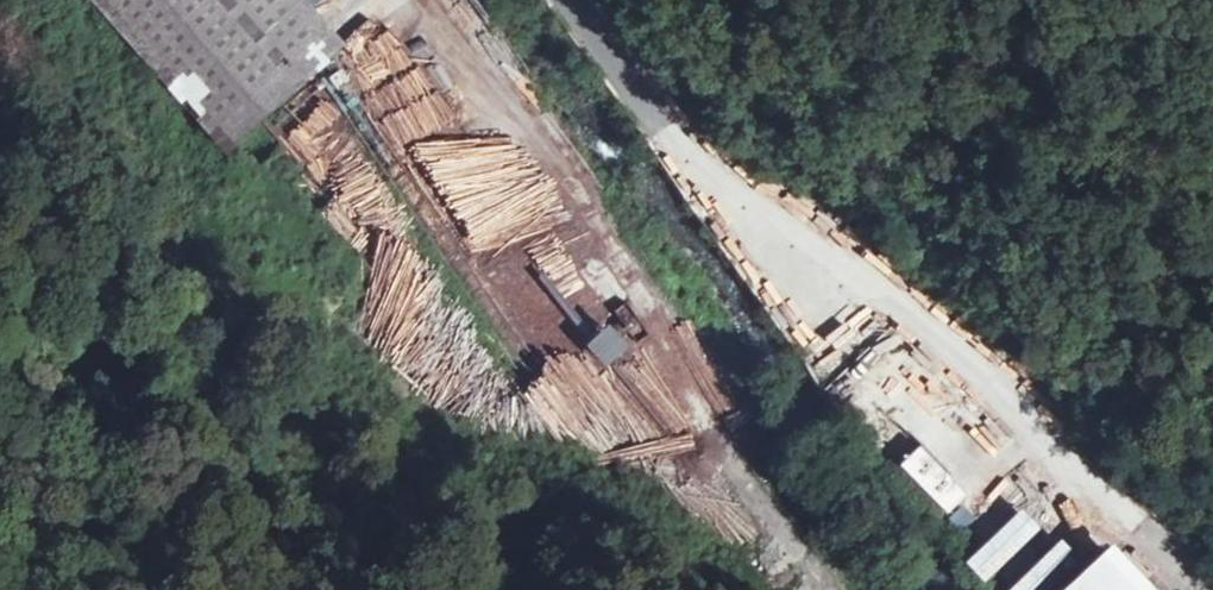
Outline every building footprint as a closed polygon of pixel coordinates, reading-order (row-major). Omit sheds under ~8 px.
[(223,154),(237,141),(297,85),(339,46),(297,0),(84,0),(223,154)] [(382,10),(396,0),(375,0),(382,10)] [(90,45),(105,62),(113,55),(99,38),(90,45)] [(297,85),(237,141),(367,275),(431,213),(297,85)] [(607,255),(563,190),(492,239),(536,302),(607,255)] [(585,344),(605,368),(629,348),(610,324),(585,344)] [(655,403),(641,382),(624,395),(638,415),(655,403)] [(900,462),(944,515),(967,495),(923,443),(900,462)] [(968,506),(948,511),(952,530),(973,525),(968,506)] [(985,584),(1041,528),(1021,507),(964,563),(985,584)] [(1112,541),(1087,564),(1061,536),(1003,589),(1158,589),(1112,541)]
